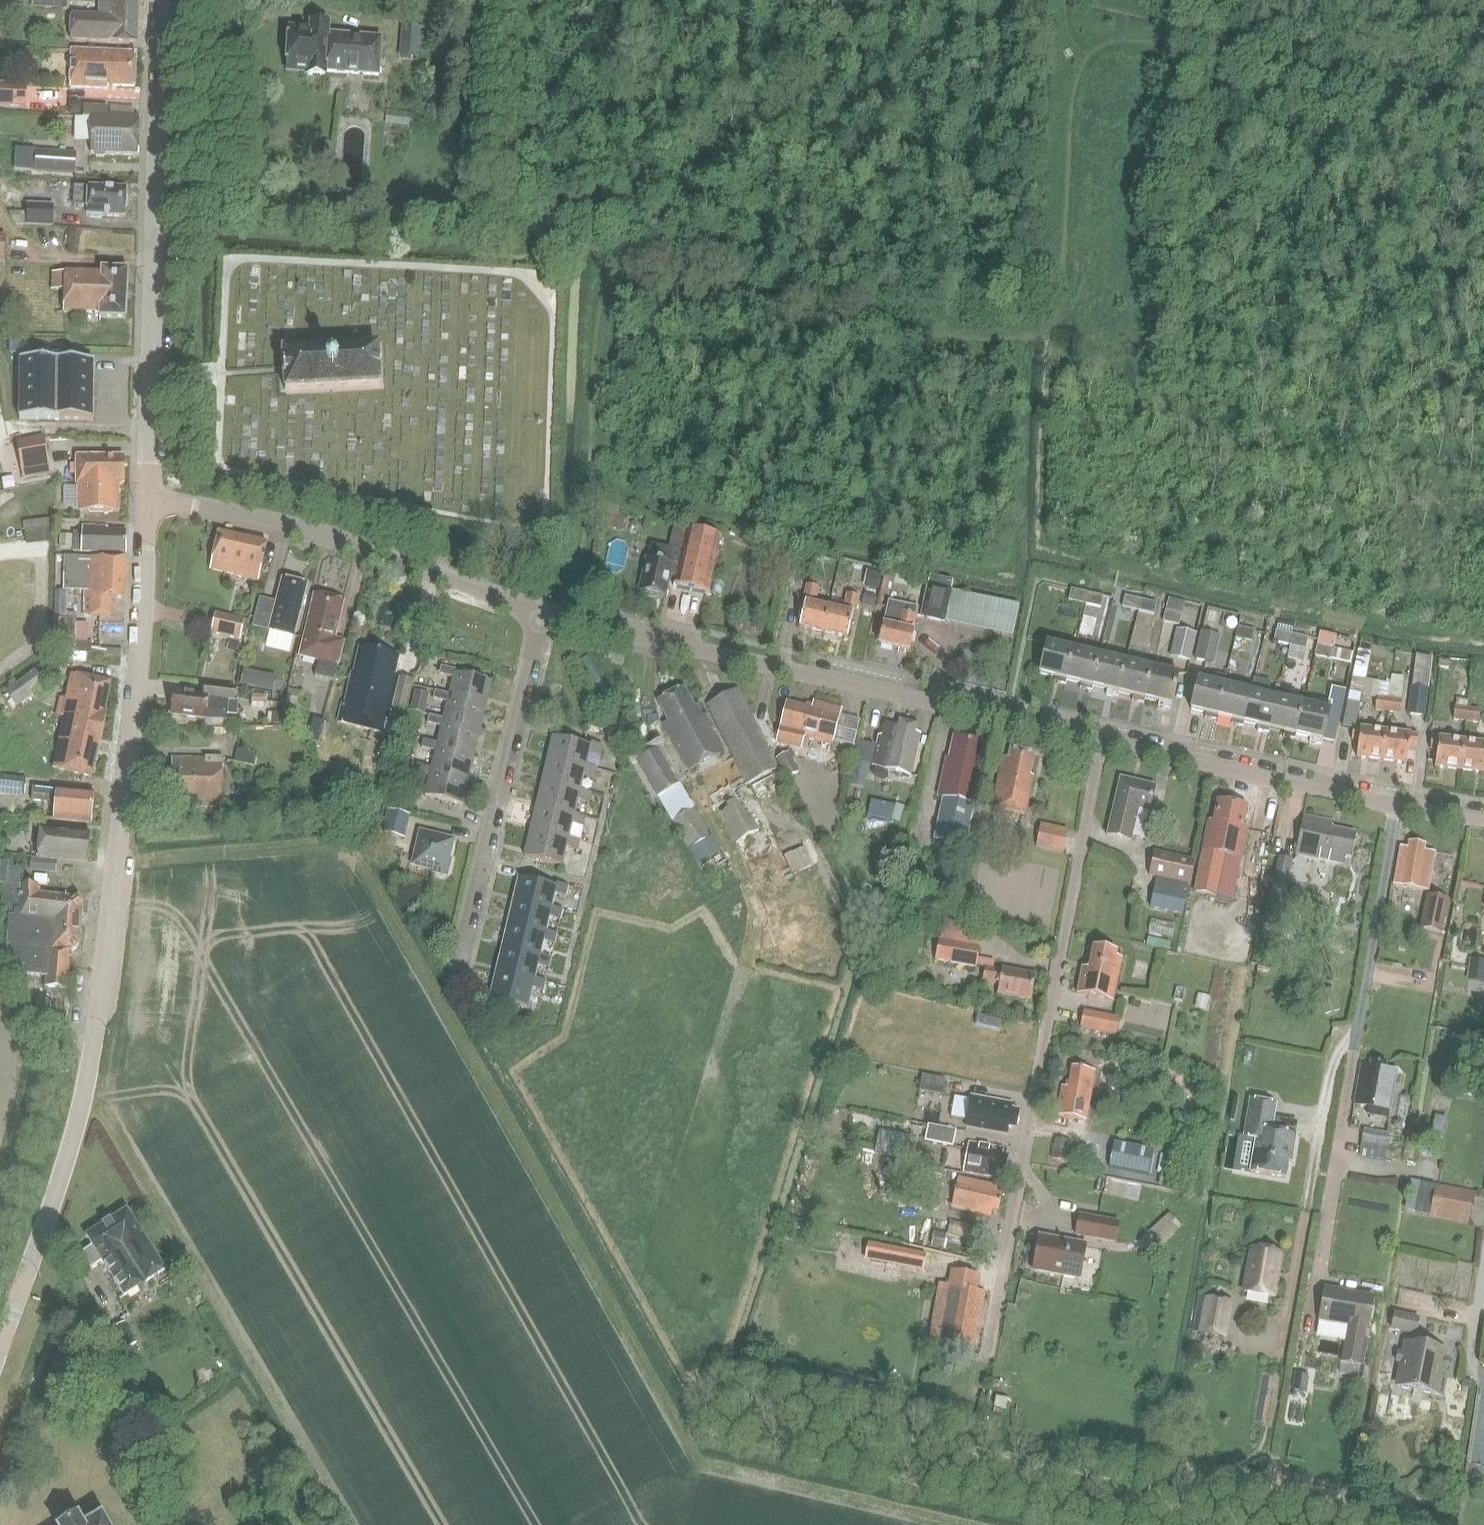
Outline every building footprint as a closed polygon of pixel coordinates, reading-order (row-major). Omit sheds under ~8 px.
[(31,10),(69,11),(70,0),(32,0),(31,10)] [(137,43),(138,5),(100,3),(99,17),(72,15),(71,40),(137,43)] [(419,59),(421,21),(402,20),(400,58),(419,59)] [(379,77),(381,39),(328,34),(329,25),(312,23),(311,31),(290,30),(287,70),(307,72),(307,75),(325,77),(325,72),(379,77)] [(135,87),(136,54),(72,52),(71,88),(108,89),(108,86),(135,87)] [(0,99),(0,108),(26,108),(27,85),(1,84),(0,99)] [(70,103),(69,116),(82,116),(82,104),(70,103)] [(84,110),(83,118),(92,118),(108,118),(108,111),(84,110)] [(91,143),(91,153),(138,155),(139,120),(108,118),(92,118),(92,120),(92,134),(91,143)] [(336,145),(326,144),(325,159),(335,159),(336,145)] [(36,153),(34,171),(75,173),(77,154),(36,151),(36,153)] [(125,218),(127,190),(88,188),(75,188),(74,208),(87,208),(87,216),(125,218)] [(54,204),(27,203),(27,214),(26,226),(53,227),(54,204)] [(9,214),(9,215),(15,225),(26,226),(27,214),(9,214)] [(126,319),(128,271),(102,270),(102,274),(66,272),(66,274),(53,273),(52,290),(65,290),(64,312),(100,314),(100,318),(126,319)] [(539,274),(539,283),(552,283),(552,275),(539,274)] [(285,391),(380,386),(378,347),(336,349),(336,338),(325,339),(326,350),(283,352),(285,391)] [(93,421),(93,400),(94,362),(63,362),(63,353),(44,352),(44,348),(22,348),(22,361),(21,361),(20,420),(93,421)] [(43,439),(18,443),(23,474),(47,469),(49,469),(43,439)] [(119,485),(125,485),(124,457),(77,457),(77,486),(80,486),(80,513),(119,512),(119,485)] [(603,525),(623,529),(626,514),(606,510),(603,525)] [(127,553),(127,532),(107,532),(107,528),(83,528),(83,532),(74,532),(73,552),(127,553)] [(674,528),(669,550),(682,553),(687,531),(674,528)] [(674,588),(707,595),(720,539),(687,531),(682,553),(669,550),(651,546),(648,559),(647,559),(640,592),(664,598),(671,565),(679,567),(674,588)] [(259,581),(267,544),(219,533),(210,570),(259,581)] [(60,536),(60,548),(71,549),(72,536),(60,536)] [(67,557),(66,583),(85,583),(85,591),(85,608),(84,616),(111,617),(111,599),(125,600),(126,559),(67,557)] [(863,587),(879,590),(882,575),(867,572),(863,587)] [(928,586),(921,619),(946,624),(955,581),(932,576),(930,586),(928,586)] [(269,632),(270,632),(267,646),(292,652),(308,585),(283,579),(274,612),(258,608),(253,627),(270,631),(269,632)] [(804,605),(799,628),(823,633),(828,610),(814,606),(818,589),(807,586),(803,604),(804,605)] [(1084,605),(1087,594),(1071,591),(1068,601),(1084,605)] [(335,639),(344,601),(315,594),(300,657),(319,662),(315,677),(334,682),(344,642),(335,639)] [(865,594),(862,606),(874,609),(877,597),(865,594)] [(1087,594),(1084,605),(1100,609),(1102,598),(1087,594)] [(828,610),(823,633),(847,639),(852,616),(854,616),(858,598),(847,595),(843,613),(828,610)] [(1138,612),(1140,601),(1124,598),(1122,608),(1138,612)] [(1140,601),(1138,612),(1153,616),(1156,605),(1140,601)] [(908,653),(916,617),(918,610),(888,603),(879,646),(908,653)] [(1178,626),(1181,616),(1165,612),(1162,623),(1178,626)] [(55,614),(55,650),(92,650),(92,640),(89,640),(89,621),(77,621),(77,614),(55,614)] [(244,622),(216,615),(211,635),(240,642),(244,622)] [(1278,623),(1276,629),(1292,633),(1294,626),(1278,623)] [(1238,628),(1235,639),(1251,643),(1254,632),(1238,628)] [(1190,662),(1196,634),(1177,630),(1170,657),(1190,662)] [(1201,631),(1195,660),(1214,664),(1220,636),(1219,636),(1201,631)] [(1289,646),(1291,636),(1276,632),(1273,643),(1289,646)] [(1319,634),(1314,657),(1330,661),(1335,637),(1319,634)] [(1291,636),(1289,646),(1305,650),(1307,639),(1291,636)] [(229,642),(227,650),(238,653),(240,644),(229,642)] [(1065,681),(1073,650),(1046,644),(1039,675),(1054,678),(1053,683),(1065,686),(1066,681),(1065,681)] [(342,703),(338,723),(383,734),(386,720),(388,720),(398,677),(394,677),(399,657),(359,647),(354,673),(352,673),(350,681),(349,686),(345,704),(342,703)] [(1092,687),(1099,657),(1073,650),(1065,681),(1066,681),(1080,684),(1079,689),(1091,692),(1092,687)] [(1118,693),(1125,663),(1099,657),(1092,687),(1106,691),(1105,695),(1117,698),(1118,694),(1118,693)] [(1439,659),(1438,668),(1448,669),(1450,660),(1439,659)] [(1144,700),(1151,669),(1125,663),(1118,693),(1118,694),(1132,697),(1131,702),(1143,705),(1144,700)] [(441,667),(439,675),(454,679),(450,695),(449,698),(486,707),(492,682),(456,673),(457,671),(441,667)] [(276,691),(279,675),(246,669),(243,685),(276,691)] [(1171,706),(1178,675),(1151,669),(1144,700),(1158,703),(1157,708),(1169,711),(1170,706),(1171,706)] [(1412,688),(1409,714),(1425,716),(1428,690),(1431,671),(1414,669),(1412,688)] [(1216,717),(1224,686),(1227,672),(1217,670),(1214,684),(1197,680),(1190,711),(1205,714),(1204,719),(1216,722),(1217,717),(1216,717)] [(17,707),(46,686),(36,671),(6,692),(17,707)] [(65,718),(54,770),(92,778),(97,750),(99,750),(107,713),(105,712),(111,684),(71,676),(62,717),(65,718)] [(1269,730),(1276,699),(1267,697),(1270,684),(1255,681),(1252,693),(1250,693),(1243,723),(1257,727),(1256,732),(1268,734),(1269,730)] [(233,703),(235,689),(211,686),(209,698),(209,697),(174,693),(171,714),(186,716),(188,718),(206,720),(207,714),(227,716),(229,702),(233,703)] [(1243,723),(1250,693),(1224,686),(1216,717),(1217,717),(1231,721),(1230,725),(1242,728),(1243,723)] [(704,716),(702,717),(696,707),(694,708),(683,688),(658,701),(669,722),(664,725),(689,772),(724,753),(704,716)] [(747,785),(777,770),(737,690),(707,705),(747,785)] [(435,692),(433,700),(448,703),(444,720),(443,722),(480,731),(486,707),(449,698),(450,695),(435,692)] [(265,703),(266,696),(251,694),(250,702),(265,703)] [(1388,712),(1390,699),(1377,698),(1376,711),(1388,712)] [(1295,736),(1302,705),(1276,699),(1269,730),(1283,733),(1282,738),(1294,741),(1295,736)] [(1390,699),(1388,712),(1401,714),(1402,700),(1390,699)] [(1456,707),(1468,709),(1469,701),(1457,700),(1456,707)] [(1319,701),(1317,709),(1329,711),(1331,704),(1319,701)] [(832,747),(842,710),(813,703),(811,709),(786,703),(776,744),(801,750),(804,739),(832,747)] [(1322,742),(1329,711),(1302,705),(1295,736),(1310,739),(1308,744),(1320,747),(1321,742),(1322,742)] [(1466,721),(1468,709),(1456,707),(1454,720),(1466,721)] [(1478,723),(1480,710),(1468,709),(1466,721),(1478,723)] [(284,726),(285,715),(273,713),(272,725),(284,726)] [(429,716),(427,725),(442,728),(438,744),(437,747),(474,756),(480,731),(443,722),(444,720),(429,716)] [(320,744),(325,723),(315,720),(309,742),(320,744)] [(910,775),(919,734),(915,733),(916,726),(898,722),(897,728),(885,726),(882,738),(878,739),(872,766),(910,775)] [(1352,729),(1351,741),(1358,742),(1356,758),(1381,762),(1385,733),(1352,729)] [(1385,733),(1381,762),(1406,765),(1408,748),(1415,749),(1417,736),(1385,733)] [(553,737),(548,761),(585,770),(586,767),(589,753),(600,756),(602,746),(591,743),(591,746),(579,743),(567,740),(553,737)] [(1431,738),(1429,750),(1436,751),(1434,768),(1459,771),(1463,742),(1431,738)] [(934,842),(964,849),(981,768),(977,767),(981,745),(955,740),(950,761),(946,760),(938,799),(943,800),(934,842)] [(424,741),(422,749),(436,753),(432,769),(431,771),(468,780),(474,756),(437,747),(438,744),(424,741)] [(1459,771),(1483,774),(1483,745),(1463,742),(1459,771)] [(871,765),(875,747),(859,743),(850,785),(863,788),(868,764),(871,765)] [(658,752),(654,744),(643,750),(647,758),(637,764),(658,799),(659,799),(689,851),(710,838),(659,751),(658,752)] [(237,751),(235,761),(254,765),(256,754),(237,751)] [(1029,777),(1033,756),(1010,751),(1008,759),(1002,758),(991,809),(1025,816),(1033,777),(1029,777)] [(791,753),(780,759),(790,780),(801,774),(791,753)] [(221,808),(223,759),(206,759),(206,760),(172,759),(172,772),(163,772),(162,794),(171,794),(170,806),(221,808)] [(548,761),(542,785),(579,794),(580,791),(583,777),(594,780),(597,770),(586,767),(585,770),(548,761)] [(431,771),(432,769),(418,765),(416,774),(430,777),(423,806),(458,815),(460,805),(462,806),(468,780),(431,771)] [(1148,811),(1154,788),(1121,780),(1115,804),(1118,804),(1111,837),(1130,842),(1131,836),(1138,809),(1148,811)] [(542,785),(536,809),(574,818),(574,815),(578,801),(589,803),(591,793),(580,791),(579,794),(542,785)] [(737,802),(729,786),(710,797),(736,844),(758,832),(741,800),(737,802)] [(95,794),(57,790),(33,788),(32,801),(50,803),(50,807),(56,808),(55,820),(92,824),(95,794)] [(871,802),(868,816),(869,817),(892,822),(895,807),(871,802)] [(1194,892),(1194,893),(1205,895),(1215,897),(1224,855),(1241,858),(1247,829),(1242,828),(1246,808),(1217,802),(1212,824),(1208,823),(1194,892)] [(536,809),(530,832),(568,841),(569,838),(572,824),(583,827),(585,817),(574,815),(574,818),(536,809)] [(1138,809),(1131,836),(1142,839),(1148,811),(1138,809)] [(387,810),(382,834),(404,839),(410,816),(387,810)] [(1333,822),(1303,816),(1295,855),(1343,865),(1345,858),(1350,859),(1355,834),(1331,829),(1333,822)] [(1043,825),(1038,847),(1066,853),(1070,831),(1043,825)] [(87,863),(90,834),(74,833),(74,830),(41,827),(38,859),(87,863)] [(530,832),(524,857),(562,866),(566,848),(577,851),(579,841),(569,838),(568,841),(530,832)] [(447,877),(452,860),(449,860),(454,841),(420,833),(412,866),(433,872),(433,874),(447,877)] [(386,835),(384,842),(396,845),(398,838),(386,835)] [(1400,848),(1393,885),(1422,891),(1429,892),(1436,854),(1429,853),(1423,852),(1425,846),(1408,843),(1407,849),(1400,848)] [(813,868),(805,849),(785,858),(793,877),(813,868)] [(1156,878),(1149,908),(1181,915),(1193,861),(1155,852),(1149,877),(1156,878)] [(57,861),(38,859),(32,858),(30,870),(56,873),(57,861)] [(1279,859),(1267,918),(1281,921),(1293,862),(1279,859)] [(23,888),(25,871),(12,869),(12,864),(0,863),(0,886),(4,887),(2,912),(10,913),(5,963),(18,976),(46,979),(45,987),(67,989),(71,951),(74,952),(79,948),(83,904),(79,899),(39,895),(40,889),(23,888)] [(519,879),(513,903),(551,912),(552,909),(555,895),(566,897),(568,887),(557,885),(556,888),(519,879)] [(1288,887),(1288,892),(1290,894),(1294,895),(1297,892),(1297,888),(1295,885),(1291,885),(1288,887)] [(1450,901),(1428,896),(1421,930),(1443,934),(1450,901)] [(513,903),(508,926),(545,935),(546,932),(549,919),(560,921),(563,911),(552,909),(551,912),(513,903)] [(1152,936),(1175,938),(1176,922),(1154,920),(1152,936)] [(508,926),(502,950),(540,959),(540,956),(544,942),(554,945),(557,935),(546,932),(545,935),(508,926)] [(1171,942),(1149,937),(1147,946),(1169,951),(1171,942)] [(992,970),(994,962),(976,959),(978,949),(938,941),(934,961),(975,969),(975,967),(985,969),(982,982),(999,986),(997,995),(1031,1001),(1035,976),(1002,970),(1001,971),(992,970)] [(1112,1002),(1118,972),(1113,971),(1116,954),(1094,949),(1089,971),(1083,970),(1078,994),(1112,1002)] [(502,950),(496,974),(534,983),(535,980),(538,966),(549,969),(551,959),(540,956),(540,959),(502,950)] [(1471,959),(1469,979),(1483,981),(1483,960),(1471,959)] [(496,974),(490,999),(528,1008),(532,990),(543,992),(545,982),(535,980),(534,983),(496,974)] [(1199,994),(1195,1007),(1206,1011),(1210,998),(1199,994)] [(1337,1001),(1322,1005),(1325,1017),(1340,1012),(1337,1001)] [(1084,1010),(1080,1027),(1115,1034),(1119,1017),(1084,1010)] [(1366,1106),(1370,1107),(1374,1108),(1389,1111),(1396,1072),(1385,1070),(1386,1064),(1371,1061),(1370,1067),(1361,1066),(1354,1104),(1366,1106)] [(1086,1121),(1094,1072),(1072,1068),(1068,1089),(1062,1088),(1057,1116),(1086,1121)] [(921,1076),(918,1092),(943,1097),(945,1081),(921,1076)] [(1011,1105),(976,1099),(972,1098),(966,1127),(1006,1134),(1007,1127),(1016,1129),(1019,1113),(1010,1112),(1011,1105)] [(1296,1136),(1271,1132),(1276,1105),(1250,1100),(1244,1138),(1256,1140),(1250,1172),(1286,1179),(1290,1153),(1292,1154),(1296,1136)] [(1427,1132),(1425,1147),(1445,1150),(1450,1117),(1438,1115),(1435,1133),(1427,1132)] [(1405,1133),(1406,1124),(1402,1123),(1397,1124),(1396,1129),(1400,1132),(1405,1133)] [(957,1133),(932,1128),(928,1144),(953,1149),(957,1133)] [(879,1131),(875,1155),(894,1159),(899,1135),(879,1131)] [(1363,1131),(1358,1157),(1384,1162),(1389,1136),(1363,1131)] [(1065,1161),(1069,1141),(1055,1139),(1051,1158),(1065,1161)] [(1006,1173),(1009,1157),(1002,1156),(1003,1150),(968,1143),(963,1172),(998,1178),(999,1172),(1006,1173)] [(1153,1151),(1114,1143),(1109,1167),(1148,1175),(1153,1151)] [(888,1161),(883,1182),(898,1187),(904,1165),(888,1161)] [(1159,1187),(1173,1190),(1176,1175),(1162,1173),(1159,1187)] [(998,1211),(1001,1195),(995,1194),(996,1188),(959,1179),(952,1208),(990,1216),(991,1210),(998,1211)] [(1435,1187),(1429,1216),(1468,1224),(1474,1195),(1435,1187)] [(124,1296),(165,1271),(127,1211),(86,1236),(93,1247),(83,1254),(92,1269),(103,1263),(124,1296)] [(1079,1219),(1075,1239),(1115,1246),(1118,1226),(1079,1219)] [(1164,1220),(1148,1233),(1160,1246),(1175,1234),(1164,1220)] [(947,1236),(934,1233),(931,1247),(944,1250),(947,1236)] [(1033,1271),(1080,1280),(1086,1248),(1039,1239),(1033,1271)] [(898,1250),(867,1244),(865,1255),(864,1261),(894,1267),(898,1250)] [(1244,1293),(1272,1298),(1280,1254),(1251,1249),(1244,1293)] [(975,1293),(978,1277),(951,1272),(948,1288),(975,1293)] [(975,1293),(948,1288),(942,1287),(937,1310),(944,1311),(939,1340),(974,1346),(983,1294),(975,1293)] [(1366,1329),(1372,1297),(1325,1289),(1320,1321),(1348,1326),(1341,1362),(1359,1365),(1365,1328),(1366,1329)] [(1223,1340),(1230,1304),(1201,1299),(1194,1335),(1223,1340)] [(1396,1306),(1392,1330),(1417,1334),(1421,1311),(1396,1306)] [(123,1349),(135,1343),(125,1325),(113,1332),(123,1349)] [(1442,1396),(1445,1382),(1446,1379),(1438,1377),(1443,1352),(1406,1344),(1397,1387),(1442,1396)] [(1308,1376),(1295,1374),(1293,1390),(1306,1392),(1308,1376)] [(1472,1383),(1463,1381),(1461,1389),(1471,1391),(1472,1383)] [(102,1517),(89,1524),(107,1524),(102,1517)]
